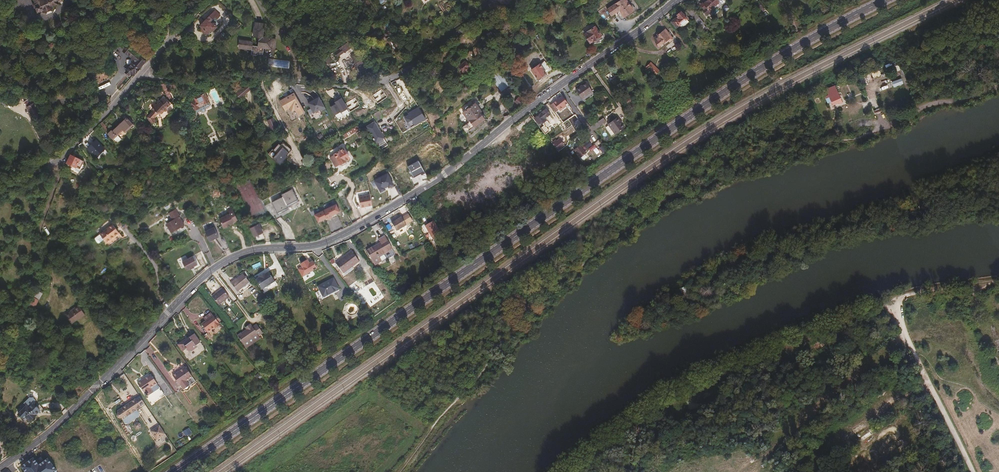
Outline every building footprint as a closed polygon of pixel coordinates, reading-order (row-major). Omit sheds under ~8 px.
[(57,3),(56,1),(58,0),(34,0),(36,6),(35,7),(37,12),(42,11),(43,13),(52,9),(52,7),(57,4),(57,3)] [(619,17),(619,16),(621,14),(626,18),(633,10),(623,0),(622,0),(608,13),(613,18),(615,17),(617,19),(619,17)] [(701,5),(704,8),(703,10),(706,14),(713,9),(714,10),(717,8),(718,9),(722,5),(722,4),(725,1),(723,0),(707,0),(701,5)] [(199,26),(201,27),(207,33),(208,34),(216,26),(215,26),(217,24),(214,21),(212,23),(210,20),(214,16),(215,18),(219,15),(214,10),(199,26)] [(674,29),(679,26),(687,19),(686,16),(684,14),(683,15),(680,12),(677,14),(678,15),(669,23),(674,29)] [(691,15),(700,27),(704,24),(694,13),(691,15)] [(687,19),(679,26),(681,28),(690,20),(687,16),(686,16),(687,19)] [(619,37),(633,28),(627,21),(621,25),(624,30),(621,32),(619,31),(616,33),(619,37)] [(239,41),(238,47),(251,49),(250,54),(251,55),(256,55),(257,54),(262,54),(262,47),(273,49),(274,39),(268,38),(261,37),(263,24),(254,23),(253,36),(259,37),(257,46),(251,45),(249,42),(239,41)] [(590,42),(593,40),(601,35),(596,26),(585,33),(590,42)] [(667,35),(669,34),(665,29),(659,34),(658,33),(656,34),(657,35),(654,37),(656,40),(655,41),(658,46),(663,43),(668,40),(667,39),(669,38),(667,35)] [(668,40),(663,43),(665,45),(673,38),(669,34),(667,35),(669,38),(667,39),(668,40)] [(344,51),(353,44),(350,39),(340,46),(344,51)] [(105,50),(109,54),(119,43),(115,40),(105,50)] [(132,75),(144,61),(138,56),(130,49),(131,48),(126,44),(127,43),(125,42),(124,43),(123,42),(119,46),(123,50),(126,54),(127,53),(132,58),(132,64),(125,72),(128,75),(130,74),(132,75)] [(337,56),(344,51),(340,46),(338,47),(339,49),(334,52),(337,56)] [(351,55),(355,62),(354,63),(357,67),(363,63),(355,52),(351,55)] [(329,55),(323,59),(326,64),(332,60),(329,55)] [(545,60),(531,69),(537,78),(540,77),(541,78),(547,74),(545,72),(551,68),(545,60)] [(458,66),(462,71),(469,66),(465,61),(458,66)] [(511,61),(506,64),(512,75),(518,71),(511,61)] [(651,61),(645,67),(655,76),(660,70),(651,61)] [(361,67),(367,75),(369,73),(364,65),(361,67)] [(490,76),(499,89),(508,82),(498,70),(490,76)] [(604,77),(608,83),(614,79),(610,73),(604,77)] [(581,98),(591,91),(585,83),(576,90),(581,98)] [(249,90),(246,86),(237,94),(240,97),(249,90)] [(17,94),(35,105),(37,104),(35,101),(32,102),(23,87),(19,89),(21,92),(17,94)] [(591,91),(581,98),(583,101),(593,94),(591,91)] [(558,99),(551,104),(556,112),(569,104),(562,92),(556,96),(558,99)] [(294,93),(279,101),(285,111),(289,109),(291,112),(295,110),(298,116),(305,113),(294,93)] [(195,111),(200,108),(199,107),(208,102),(204,94),(197,98),(197,97),(194,99),(195,100),(191,103),(195,111)] [(519,96),(514,102),(520,106),(524,100),(519,96)] [(8,102),(0,97),(0,103),(6,106),(8,102)] [(153,107),(152,108),(156,112),(158,113),(161,113),(164,109),(166,110),(169,107),(168,105),(170,103),(164,97),(159,101),(156,103),(154,102),(152,105),(153,107)] [(319,97),(308,103),(314,114),(325,108),(319,97)] [(330,107),(335,115),(348,108),(342,97),(334,102),(335,104),(330,107)] [(39,111),(37,106),(27,100),(24,102),(33,118),(44,112),(42,109),(39,111)] [(465,108),(466,109),(463,112),(469,121),(464,125),(463,128),(464,130),(465,131),(467,130),(468,130),(484,118),(483,118),(485,116),(483,114),(481,115),(479,112),(480,111),(474,103),(469,107),(468,106),(467,105),(466,106),(465,106),(464,107),(465,108)] [(500,113),(505,109),(501,104),(496,108),(500,113)] [(535,118),(540,124),(543,123),(546,127),(550,124),(545,117),(550,113),(546,108),(541,112),(541,113),(535,118)] [(152,111),(147,116),(151,123),(156,120),(154,117),(156,114),(152,111)] [(535,119),(529,113),(522,118),(527,125),(535,119)] [(603,117),(591,127),(594,131),(606,121),(603,117)] [(619,117),(617,117),(611,122),(610,123),(616,133),(625,126),(620,120),(621,119),(619,117)] [(107,132),(111,137),(122,129),(123,130),(124,131),(132,126),(126,118),(111,130),(110,129),(107,132)] [(273,118),(267,121),(272,131),(278,128),(273,118)] [(374,138),(378,146),(385,142),(374,122),(367,126),(373,136),(372,137),(373,139),(374,138)] [(356,126),(343,135),(345,139),(359,130),(356,126)] [(290,131),(292,135),(286,137),(292,148),(298,145),(297,144),(300,142),(294,129),(290,131)] [(105,149),(96,140),(87,149),(96,158),(105,149)] [(557,142),(554,144),(559,150),(564,146),(559,140),(557,142)] [(585,150),(593,145),(589,140),(581,145),(585,150)] [(580,145),(574,150),(580,158),(586,153),(580,145)] [(327,161),(332,168),(337,165),(339,167),(344,163),(343,161),(346,159),(340,148),(337,150),(338,152),(332,156),(333,157),(327,161)] [(78,159),(69,154),(65,163),(78,169),(82,162),(78,160),(78,159)] [(603,157),(591,165),(594,169),(606,161),(603,157)] [(418,161),(408,167),(414,177),(421,174),(422,175),(425,173),(418,161)] [(388,190),(388,189),(395,186),(388,173),(374,180),(381,193),(388,190)] [(293,189),(281,194),(283,197),(272,202),(277,214),(290,209),(288,206),(298,202),(293,189)] [(370,195),(359,197),(361,208),(372,206),(370,195)] [(319,223),(341,213),(337,204),(315,214),(319,223)] [(173,214),(172,213),(169,214),(172,220),(166,224),(168,228),(166,230),(166,232),(167,233),(168,234),(169,233),(184,225),(176,213),(173,214)] [(230,214),(220,219),(225,228),(235,223),(230,214)] [(401,217),(391,223),(396,231),(406,225),(412,221),(408,214),(401,218),(401,217)] [(425,222),(435,239),(440,236),(438,233),(437,233),(429,220),(425,222)] [(204,226),(205,231),(215,227),(213,222),(204,226)] [(102,234),(109,242),(122,231),(115,223),(102,234)] [(261,227),(259,224),(250,228),(254,236),(261,233),(260,231),(262,230),(260,227),(261,227)] [(216,227),(207,232),(212,241),(220,237),(216,227)] [(367,249),(375,263),(382,259),(383,261),(396,253),(390,244),(385,235),(379,238),(381,241),(367,249)] [(337,262),(343,271),(360,259),(353,250),(337,262)] [(196,256),(185,261),(189,270),(193,268),(197,267),(200,265),(196,256)] [(246,272),(234,282),(240,291),(252,281),(246,272)] [(264,288),(274,281),(275,281),(269,272),(266,273),(261,276),(258,279),(262,285),(264,288)] [(334,290),(339,288),(334,278),(318,286),(320,290),(322,289),(325,295),(334,290)] [(274,281),(264,288),(267,291),(277,285),(274,281)] [(680,289),(687,303),(688,305),(695,301),(694,299),(697,297),(690,284),(680,289)] [(226,286),(216,294),(223,302),(233,294),(226,286)] [(687,303),(680,289),(677,290),(684,304),(687,303)] [(34,311),(42,294),(39,292),(38,294),(35,293),(28,308),(34,311)] [(65,316),(70,324),(83,315),(77,305),(70,310),(71,312),(65,316)] [(213,332),(220,326),(224,323),(224,322),(218,315),(215,312),(208,318),(210,320),(206,323),(213,332)] [(219,313),(218,315),(224,322),(226,321),(219,313)] [(243,335),(250,343),(263,333),(264,333),(268,329),(261,321),(258,324),(255,322),(250,326),(251,327),(243,335)] [(222,330),(220,326),(213,332),(215,335),(222,330)] [(866,337),(863,328),(853,331),(857,340),(866,337)] [(184,342),(188,347),(191,345),(193,348),(197,348),(202,344),(201,343),(205,340),(198,332),(191,337),(191,336),(184,342)] [(187,381),(190,385),(201,377),(194,368),(191,363),(178,372),(185,382),(187,381)] [(149,385),(153,391),(159,387),(156,383),(162,379),(156,370),(144,378),(149,385)] [(124,405),(133,418),(146,410),(143,405),(148,401),(142,393),(133,399),(124,405)] [(18,414),(22,418),(24,416),(26,418),(30,422),(37,416),(36,416),(40,411),(34,405),(35,403),(35,401),(32,398),(30,399),(26,401),(21,407),(23,410),(18,414)] [(159,425),(150,431),(156,441),(166,435),(159,425)] [(860,436),(862,440),(872,436),(870,432),(860,436)] [(883,450),(885,455),(887,454),(889,459),(901,453),(897,444),(883,450)] [(20,471),(53,471),(54,471),(45,458),(37,464),(31,457),(17,468),(20,471)]
